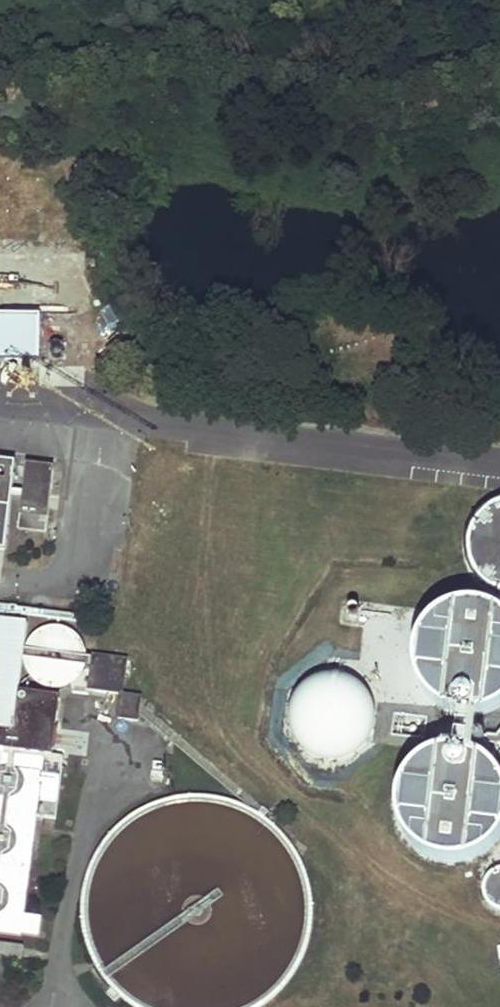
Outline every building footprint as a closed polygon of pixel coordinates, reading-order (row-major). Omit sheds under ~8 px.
[(101,271),(100,259),(89,261),(90,272),(101,271)] [(22,296),(22,261),(0,261),(0,296),(22,296)] [(36,261),(35,293),(64,295),(66,262),(36,261)] [(43,310),(0,308),(0,355),(42,356),(43,310)] [(0,463),(0,565),(3,565),(15,464),(0,463)] [(45,516),(53,468),(28,466),(21,513),(45,516)] [(498,589),(499,589),(499,506),(488,513),(479,525),(473,539),(473,554),(477,568),(486,580),(498,589)] [(494,712),(499,709),(499,609),(495,606),(479,603),(463,605),(448,611),(436,621),(427,634),(422,650),(421,666),(426,682),(434,696),(447,706),(462,713),(478,715),(494,712)] [(60,628),(56,628),(53,628),(49,629),(43,632),(40,634),(37,637),(32,643),(30,650),(29,657),(29,661),(30,664),(32,671),(34,674),(36,677),(39,679),(45,683),(52,686),(56,686),(59,686),(67,685),(73,682),(76,679),(82,674),(85,668),(87,661),(87,654),(85,647),(84,644),(79,637),(77,635),(71,631),(67,629),(60,628)] [(89,689),(120,694),(126,659),(93,654),(89,689)] [(52,754),(53,751),(55,731),(59,698),(20,693),(14,730),(0,728),(0,748),(52,754)] [(138,720),(140,697),(120,695),(118,716),(138,720)] [(406,818),(413,834),(425,846),(440,855),(457,858),(474,857),(489,850),(499,840),(499,767),(490,758),(473,750),(455,749),(439,752),(425,760),(414,772),(407,786),(404,802),(406,818)] [(499,900),(499,854),(495,853),(484,897),(499,900)]
